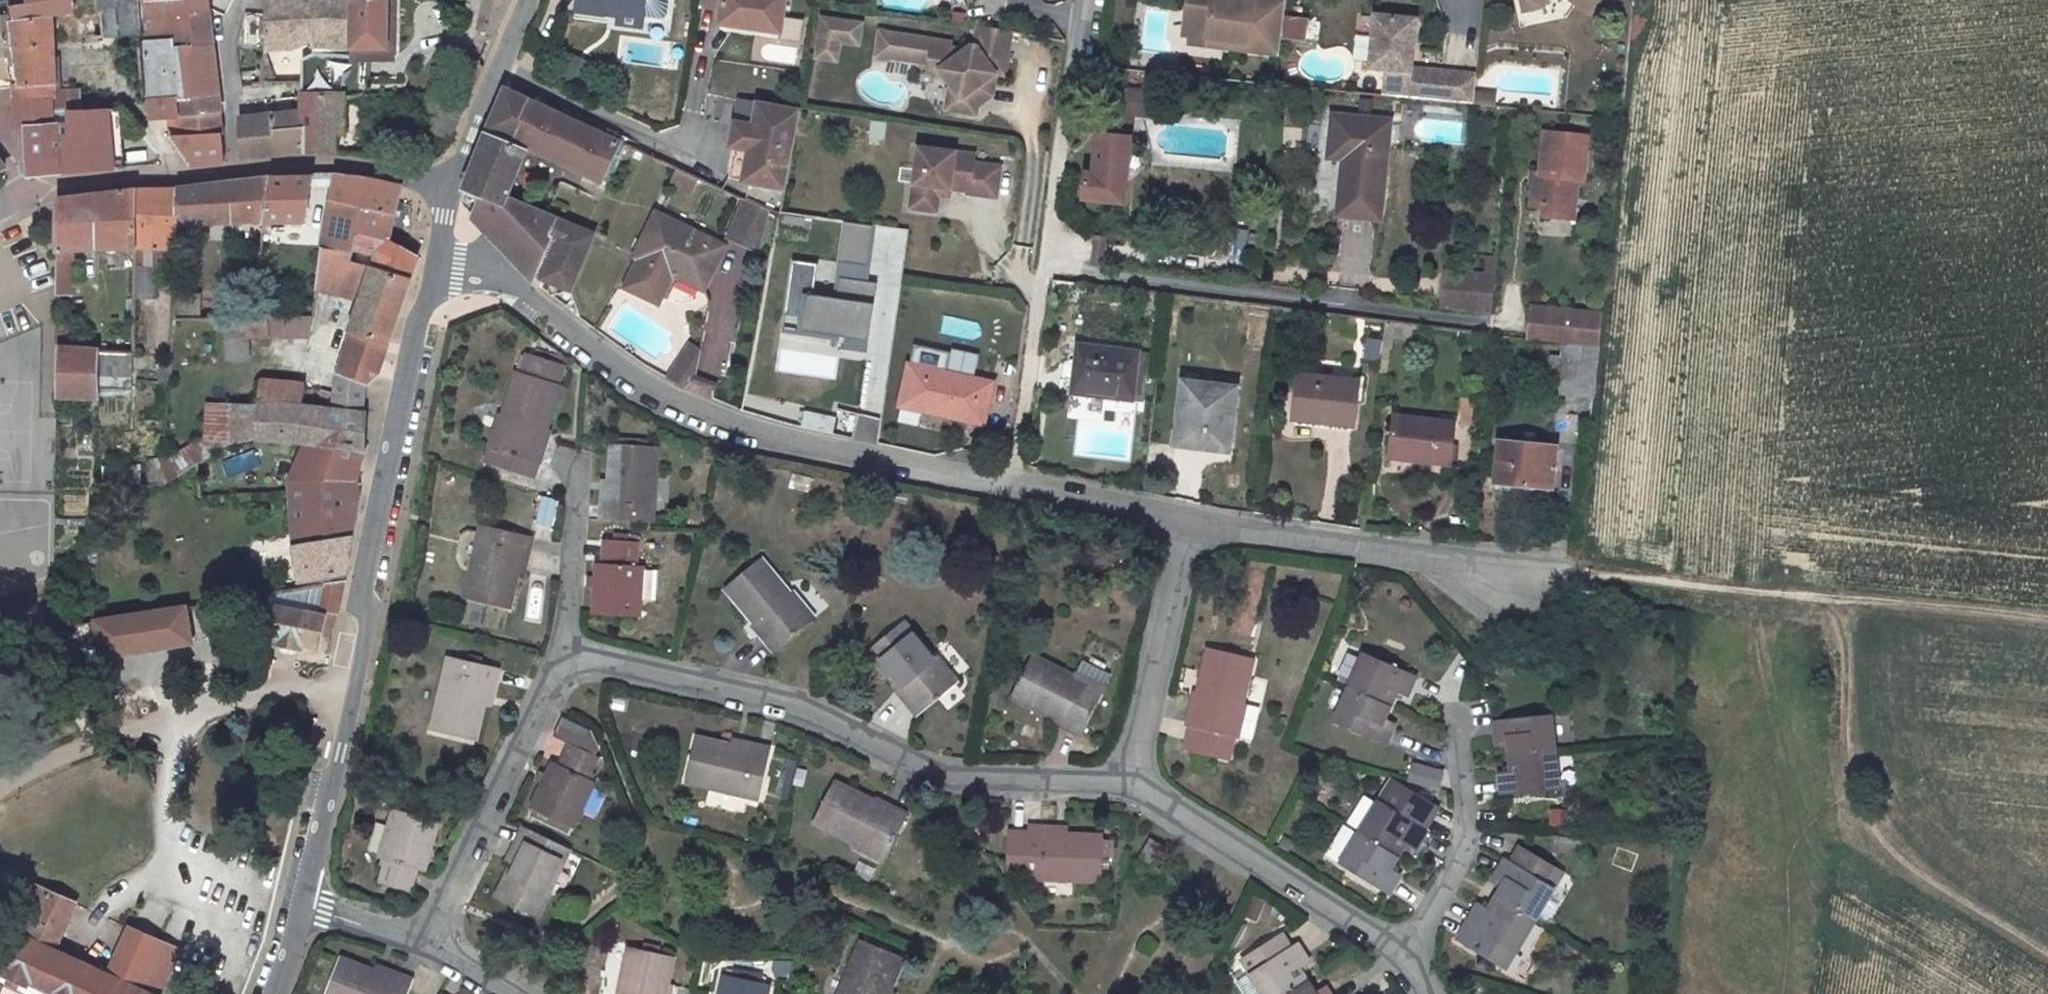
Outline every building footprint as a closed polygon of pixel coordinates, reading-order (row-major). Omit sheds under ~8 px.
[(58,39),(108,35),(137,33),(135,0),(89,0),(89,16),(56,18),(58,39)] [(205,0),(143,0),(144,17),(207,13),(205,0)] [(264,51),(290,53),(313,44),(313,0),(264,0),(264,10),(264,51)] [(346,0),(313,0),(313,44),(345,44),(346,0)] [(387,0),(351,0),(350,50),(363,51),(385,52),(387,0)] [(578,10),(607,13),(623,15),(622,23),(644,25),(647,0),(579,0),(578,10)] [(756,19),(754,27),(778,31),(783,0),(701,0),(700,3),(721,6),(719,21),(739,24),(740,17),(740,16),(756,19)] [(1278,54),(1285,0),(1281,0),(1185,0),(1181,35),(1187,36),(1206,39),(1207,33),(1223,36),(1222,47),(1278,54)] [(1589,15),(1599,0),(1566,0),(1589,15)] [(207,13),(144,17),(148,75),(146,75),(148,100),(180,98),(181,117),(218,114),(214,74),(212,58),(207,13)] [(1407,66),(1412,20),(1370,15),(1364,67),(1380,69),(1393,71),(1391,96),(1472,104),(1473,93),(1475,74),(1407,66)] [(0,17),(0,78),(4,78),(12,85),(20,83),(9,24),(8,16),(0,17)] [(739,24),(754,27),(756,19),(740,16),(739,24)] [(243,46),(255,46),(255,18),(243,18),(243,46)] [(797,41),(800,20),(784,18),(781,39),(797,41)] [(866,24),(826,18),(819,57),(839,61),(842,40),(862,44),(866,24)] [(53,91),(49,21),(9,24),(20,83),(12,85),(14,100),(53,95),(53,91)] [(954,45),(883,34),(880,58),(932,66),(932,67),(940,69),(946,77),(952,87),(962,102),(959,114),(977,117),(979,102),(986,97),(992,98),(995,76),(1004,78),(1012,34),(978,28),(975,48),(972,48),(965,53),(953,51),(954,45)] [(1187,42),(1222,47),(1223,36),(1207,33),(1206,39),(1187,36),(1187,42)] [(303,62),(302,85),(301,93),(341,96),(341,102),(361,99),(363,51),(350,50),(345,51),(314,54),(303,62)] [(940,69),(932,67),(930,74),(946,77),(940,69)] [(1380,69),(1378,94),(1391,96),(1393,71),(1380,69)] [(962,102),(952,87),(947,112),(959,114),(962,102)] [(1105,103),(1149,108),(1150,92),(1107,87),(1105,103)] [(521,150),(600,179),(618,139),(561,114),(504,89),(458,196),(473,200),(499,208),(502,200),(521,150)] [(80,95),(72,91),(53,91),(53,95),(55,113),(80,112),(80,95)] [(299,130),(298,155),(332,157),(331,137),(342,135),(341,121),(341,102),(341,96),(301,93),(299,130)] [(1493,95),(1473,93),(1472,104),(1492,106),(1493,95)] [(24,128),(26,173),(42,173),(134,170),(133,156),(122,157),(119,110),(80,112),(55,113),(53,95),(14,100),(15,129),(24,128)] [(261,101),(262,117),(294,115),(292,97),(261,101)] [(180,98),(148,100),(150,120),(169,118),(181,117),(180,98)] [(1105,103),(1101,137),(1123,139),(1125,117),(1148,119),(1149,108),(1105,103)] [(119,110),(122,157),(133,156),(130,110),(119,110)] [(780,219),(793,154),(800,120),(760,112),(756,135),(743,133),(739,156),(764,161),(760,190),(757,207),(780,219)] [(220,135),(218,114),(181,117),(169,118),(171,139),(220,135)] [(294,115),(262,117),(243,119),(244,132),(238,132),(239,144),(240,161),(298,155),(299,130),(295,131),(294,115)] [(1406,124),(1322,116),(1319,161),(1332,162),(1327,214),(1397,222),(1406,124)] [(883,143),(884,122),(869,121),(867,142),(883,143)] [(737,132),(733,155),(739,156),(743,133),(737,132)] [(1542,133),(1538,180),(1533,180),(1530,210),(1551,211),(1550,222),(1558,223),(1560,202),(1571,203),(1573,183),(1581,184),(1586,138),(1542,133)] [(223,165),(220,135),(171,139),(171,142),(180,153),(191,152),(192,167),(223,165)] [(1125,206),(1132,140),(1123,139),(1101,137),(1099,137),(1094,176),(1087,175),(1084,201),(1125,206)] [(975,158),(919,150),(910,210),(936,214),(938,198),(939,190),(950,192),(968,195),(967,197),(996,201),(1001,171),(973,167),(975,158)] [(739,156),(735,184),(760,190),(764,161),(739,156)] [(666,187),(689,194),(694,179),(670,172),(666,187)] [(183,236),(183,228),(264,226),(265,220),(269,180),(176,189),(175,235),(183,236)] [(265,220),(302,223),(307,180),(269,180),(265,220)] [(363,181),(332,180),(329,202),(347,206),(354,208),(394,218),(402,194),(403,191),(363,181)] [(134,272),(156,272),(157,253),(175,254),(175,235),(176,189),(136,193),(134,250),(134,272)] [(950,192),(939,190),(938,198),(949,200),(950,192)] [(72,251),(94,249),(134,250),(136,193),(57,201),(56,253),(72,251)] [(467,216),(477,226),(482,231),(488,228),(495,213),(499,208),(473,200),(467,216)] [(503,252),(524,275),(529,280),(530,277),(565,291),(589,236),(552,221),(515,205),(502,200),(499,208),(495,213),(488,228),(488,229),(501,243),(501,245),(503,252)] [(327,213),(344,216),(347,206),(329,202),(327,213)] [(1560,202),(1558,223),(1568,225),(1571,203),(1560,202)] [(736,231),(767,247),(780,219),(757,207),(749,203),(736,231)] [(344,216),(327,213),(322,239),(336,241),(334,251),(345,253),(347,246),(349,234),(354,208),(347,206),(344,216)] [(385,246),(394,218),(354,208),(349,234),(375,243),(385,246)] [(720,243),(654,211),(618,281),(650,298),(666,266),(701,284),(720,243)] [(899,275),(905,229),(888,227),(882,273),(899,275)] [(349,234),(347,246),(374,253),(375,243),(349,234)] [(336,241),(322,239),(321,248),(334,251),(336,241)] [(385,246),(375,243),(374,253),(374,271),(410,281),(415,255),(406,252),(385,246)] [(758,319),(890,342),(898,289),(810,274),(813,254),(772,247),(758,319)] [(314,291),(355,300),(348,333),(352,334),(342,377),(367,383),(377,378),(377,377),(410,281),(374,271),(352,265),(344,263),(345,256),(345,253),(334,251),(321,248),(314,291)] [(56,296),(73,296),(72,251),(56,253),(56,296)] [(352,265),(354,258),(345,256),(344,263),(352,265)] [(736,303),(752,265),(731,256),(715,294),(736,303)] [(1438,306),(1488,313),(1492,277),(1441,272),(1438,306)] [(251,320),(255,294),(174,293),(174,320),(251,320)] [(1530,340),(1564,344),(1568,309),(1534,305),(1530,340)] [(1568,345),(1598,348),(1601,312),(1568,309),(1564,344),(1568,345)] [(276,331),(306,331),(305,320),(277,320),(276,331)] [(72,350),(72,327),(55,326),(54,398),(97,399),(97,373),(97,352),(72,350)] [(220,362),(245,362),(245,336),(220,336),(220,362)] [(1377,363),(1379,341),(1363,339),(1361,362),(1377,363)] [(1073,392),(1135,400),(1140,352),(1079,344),(1073,392)] [(1593,396),(1598,348),(1568,345),(1567,358),(1557,356),(1554,386),(1564,387),(1563,393),(1593,396)] [(695,376),(696,353),(681,348),(674,368),(695,376)] [(97,373),(128,375),(129,354),(97,352),(97,373)] [(1140,352),(1135,400),(1144,402),(1150,353),(1140,352)] [(563,365),(528,353),(522,375),(520,375),(508,415),(503,413),(493,446),(494,446),(489,462),(538,477),(543,461),(544,461),(552,437),(546,435),(561,384),(558,383),(563,365)] [(990,384),(908,367),(898,407),(982,425),(990,384)] [(668,383),(682,389),(695,376),(674,368),(668,383)] [(1359,383),(1300,375),(1295,420),(1353,427),(1359,383)] [(1212,387),(1183,382),(1177,435),(1207,438),(1206,449),(1229,452),(1236,389),(1229,387),(1229,383),(1213,381),(1212,387)] [(262,383),(260,404),(304,408),(306,388),(262,383)] [(743,413),(764,401),(742,395),(739,411),(743,413)] [(1480,402),(1467,400),(1463,428),(1477,429),(1480,402)] [(237,408),(213,409),(211,464),(257,444),(260,409),(237,408)] [(367,416),(260,409),(257,444),(308,445),(294,487),(309,486),(348,494),(361,495),(357,486),(359,474),(366,460),(368,448),(367,416)] [(853,437),(856,413),(841,410),(837,435),(853,437)] [(833,419),(802,412),(798,429),(830,435),(833,419)] [(1455,425),(1396,417),(1390,458),(1450,465),(1455,425)] [(881,434),(861,430),(859,443),(880,447),(881,434)] [(1177,435),(1176,446),(1206,449),(1207,438),(1177,435)] [(648,440),(624,437),(622,446),(647,449),(648,440)] [(1557,449),(1501,444),(1497,485),(1553,491),(1557,449)] [(653,525),(661,451),(647,449),(622,446),(618,446),(612,505),(605,504),(604,520),(653,525)] [(191,472),(159,485),(164,500),(198,495),(191,472)] [(357,523),(361,495),(348,494),(309,486),(294,487),(295,491),(298,529),(357,523)] [(552,529),(553,498),(534,497),(533,529),(552,529)] [(357,523),(298,529),(304,591),(321,588),(349,584),(357,523)] [(536,534),(486,523),(468,598),(512,608),(526,548),(533,550),(536,534)] [(630,538),(615,537),(614,544),(629,545),(630,538)] [(595,616),(641,621),(643,602),(658,604),(662,574),(646,572),(647,571),(641,571),(643,547),(629,545),(614,544),(607,544),(605,567),(599,567),(595,613),(595,616)] [(798,593),(771,556),(736,585),(769,628),(765,632),(779,651),(822,617),(802,590),(798,593)] [(342,615),(349,584),(321,588),(319,597),(327,599),(325,612),(328,612),(342,615)] [(275,605),(327,617),(328,615),(328,612),(325,612),(327,599),(319,597),(321,588),(304,591),(278,595),(275,605)] [(284,643),(305,647),(306,642),(324,647),(330,618),(327,617),(275,605),(267,633),(285,638),(284,643)] [(91,661),(187,647),(182,606),(85,619),(91,661)] [(919,713),(961,682),(942,653),(939,656),(912,619),(876,645),(909,691),(906,694),(919,713)] [(1260,738),(1268,703),(1254,700),(1250,699),(1259,655),(1216,645),(1203,699),(1198,698),(1193,722),(1196,724),(1191,746),(1235,756),(1240,733),(1245,735),(1260,738)] [(486,655),(473,652),(472,659),(485,662),(486,655)] [(1425,677),(1373,652),(1341,719),(1391,743),(1402,723),(1391,717),(1404,691),(1415,697),(1425,677)] [(1091,734),(1115,689),(1085,671),(1083,676),(1042,653),(1021,692),(1071,719),(1069,723),(1091,734)] [(472,659),(455,656),(439,729),(483,738),(496,679),(502,680),(505,666),(485,662),(472,659)] [(1562,794),(1559,720),(1501,722),(1502,743),(1514,744),(1515,772),(1504,772),(1505,795),(1562,794)] [(694,782),(769,800),(781,752),(766,748),(765,754),(739,748),(706,740),(694,782)] [(556,759),(534,804),(574,825),(597,778),(591,775),(600,756),(570,741),(560,761),(556,759)] [(739,748),(765,754),(766,748),(741,742),(739,748)] [(1448,773),(1420,765),(1415,781),(1443,789),(1448,773)] [(892,860),(918,811),(896,798),(892,804),(845,776),(823,815),(863,838),(861,843),(892,860)] [(1351,825),(1364,834),(1382,806),(1369,798),(1351,825)] [(1432,832),(1385,803),(1382,806),(1364,834),(1344,866),(1391,896),(1404,876),(1394,869),(1409,845),(1419,853),(1432,832)] [(443,820),(399,808),(385,856),(390,857),(385,880),(417,890),(423,867),(429,870),(443,820)] [(501,896),(540,915),(574,846),(525,822),(519,837),(526,841),(501,896)] [(1108,861),(1108,834),(1047,831),(1048,824),(1031,824),(1031,830),(1011,829),(1010,863),(1030,864),(1031,873),(1031,875),(1107,877),(1108,861)] [(1511,895),(1493,918),(1485,910),(1470,929),(1458,943),(1502,978),(1514,964),(1561,906),(1551,898),(1564,883),(1536,859),(1523,875),(1517,870),(1502,888),(1511,895)] [(1010,863),(1010,872),(1031,873),(1030,864),(1010,863)] [(47,993),(163,993),(182,950),(133,929),(113,974),(57,951),(78,905),(26,882),(10,917),(3,914),(0,923),(0,974),(47,993)] [(1328,984),(1318,991),(1310,977),(1303,966),(1313,960),(1300,940),(1292,945),(1283,930),(1253,949),(1243,956),(1251,969),(1240,976),(1251,993),(1334,993),(1328,984)] [(869,941),(846,993),(895,993),(897,987),(910,958),(869,941)] [(631,944),(621,993),(668,993),(676,954),(631,944)] [(342,958),(342,959),(330,993),(408,993),(414,974),(399,969),(397,975),(370,967),(342,958)] [(399,969),(372,960),(370,967),(397,975),(399,969)] [(763,968),(733,964),(731,972),(762,975),(763,968)] [(724,971),(722,993),(767,993),(769,976),(762,975),(731,972),(724,971)]
